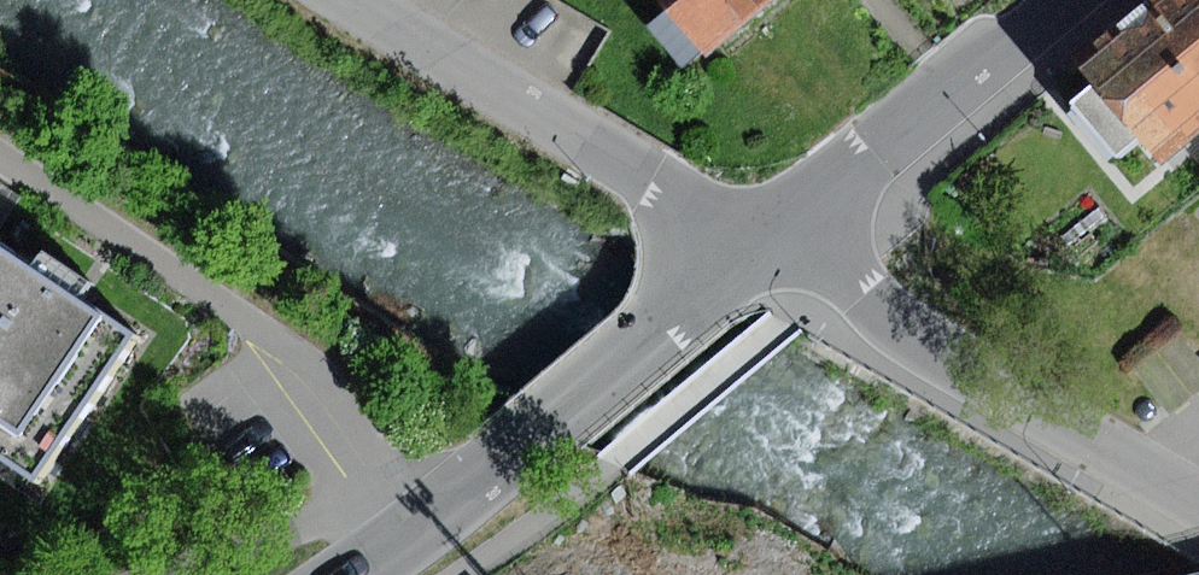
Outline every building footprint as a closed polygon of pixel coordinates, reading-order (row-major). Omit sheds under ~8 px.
[(710,56),(776,0),(662,0),(710,56)] [(1198,133),(1198,0),(1149,0),(1079,60),(1098,83),(1145,137),(1165,161),(1198,133)] [(1145,137),(1098,83),(1074,102),(1119,158),(1145,137)] [(0,190),(0,229),(23,196),(4,184),(0,190)] [(51,486),(150,338),(0,238),(0,452),(51,486)]
